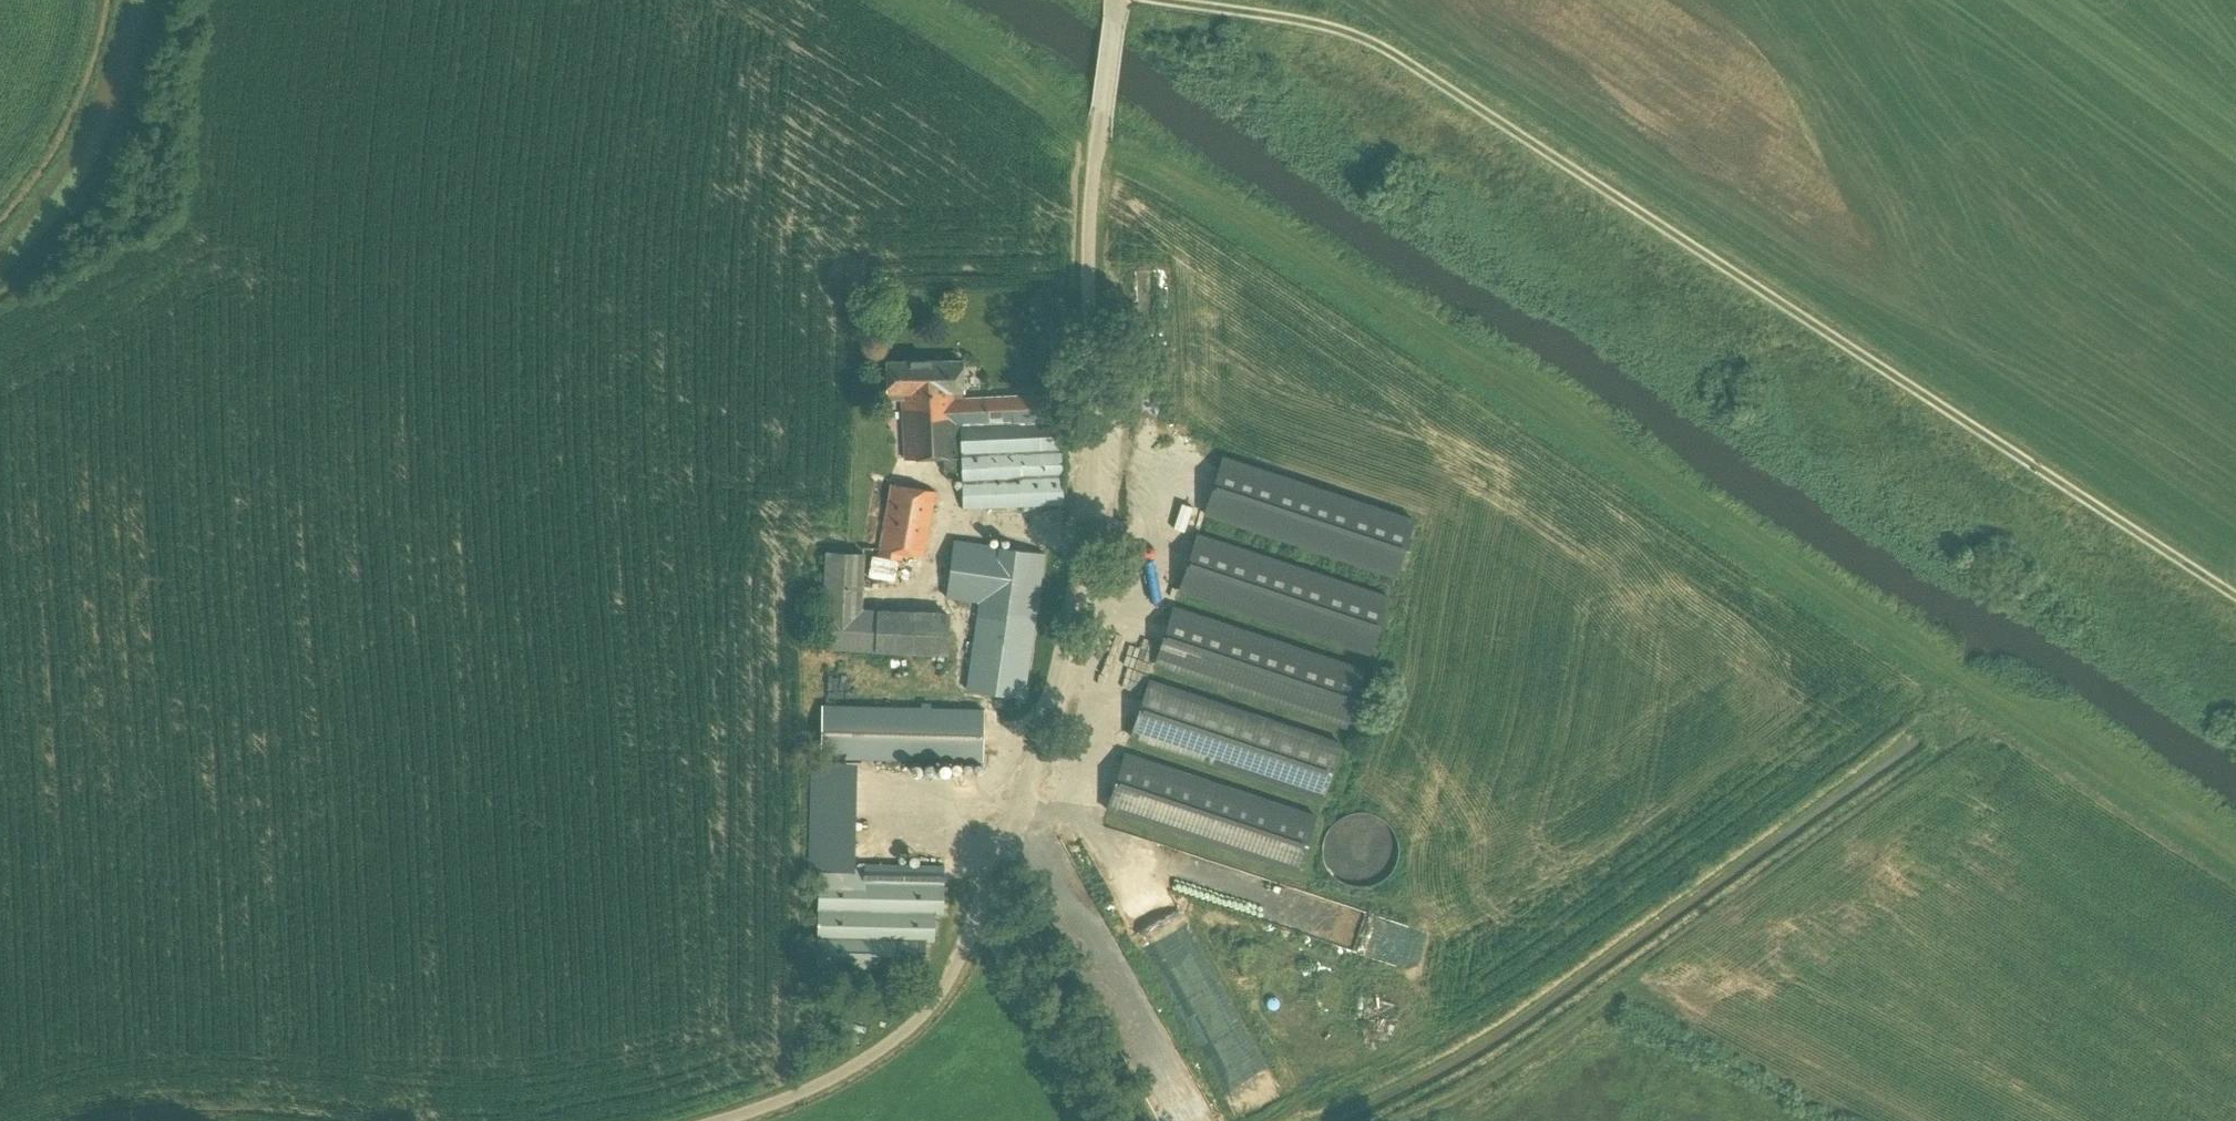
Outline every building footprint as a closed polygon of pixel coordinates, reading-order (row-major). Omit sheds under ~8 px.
[(964,398),(963,360),(887,361),(887,399),(902,399),(905,459),(944,458),(945,472),(963,472),(964,507),(1064,503),(1061,422),(1052,423),(1051,394),(964,398)] [(1414,517),(1223,454),(1204,512),(1395,575),(1414,517)] [(924,556),(936,491),(892,483),(880,548),(879,555),(902,559),(903,552),(924,556)] [(1197,532),(1178,591),(1370,654),(1390,595),(1197,532)] [(954,540),(946,595),(981,600),(968,688),(1023,696),(1044,553),(954,540)] [(947,654),(950,612),(877,608),(863,607),(865,552),(825,550),(822,609),(824,609),(822,648),(947,654)] [(1346,726),(1364,669),(1173,607),(1155,663),(1346,726)] [(1340,743),(1150,680),(1131,736),(1321,799),(1340,743)] [(983,709),(824,704),(823,757),(982,762),(983,709)] [(1124,755),(1115,752),(1114,758),(1123,761),(1106,809),(1297,872),(1316,815),(1125,752),(1124,755)] [(943,912),(944,865),(865,864),(865,882),(819,881),(817,965),(926,967),(927,939),(935,939),(935,912),(943,912)] [(1244,905),(1245,871),(1224,870),(1223,904),(1244,905)] [(1163,969),(1188,956),(1166,913),(1141,926),(1163,969)]
